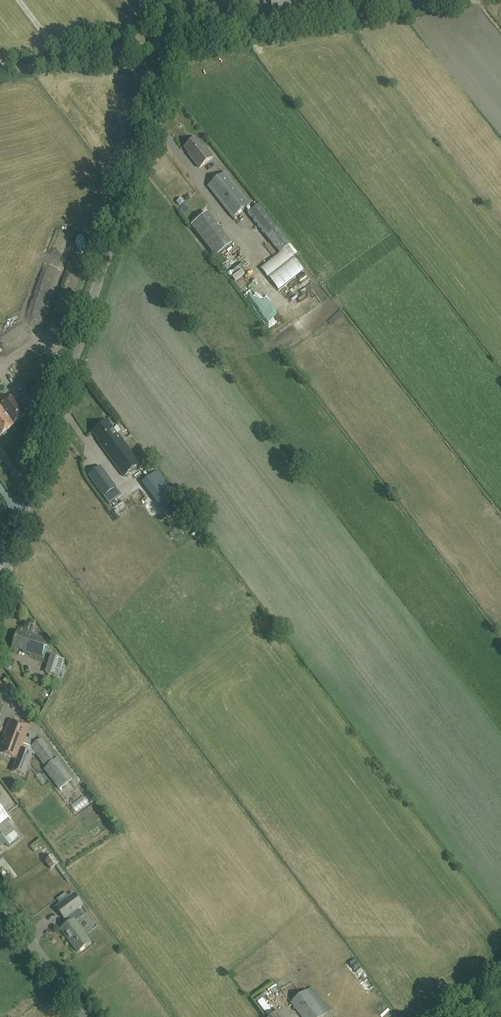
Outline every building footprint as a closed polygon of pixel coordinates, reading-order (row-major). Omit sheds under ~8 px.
[(307,7),(303,0),(270,0),(272,13),(307,7)] [(204,149),(197,139),(185,148),(189,153),(188,154),(199,168),(212,158),(205,148),(204,149)] [(225,173),(208,187),(233,218),(250,204),(225,173)] [(261,205),(250,213),(280,254),(291,246),(261,205)] [(191,226),(216,257),(232,244),(207,213),(191,226)] [(30,379),(23,384),(29,392),(35,387),(30,379)] [(12,424),(13,425),(14,425),(12,424),(25,415),(21,410),(23,408),(14,396),(2,405),(1,405),(7,412),(4,413),(12,424)] [(1,405),(0,403),(0,435),(13,425),(12,424),(4,413),(7,412),(1,405)] [(118,435),(108,421),(93,432),(103,446),(102,447),(124,476),(141,464),(119,434),(118,435)] [(104,497),(116,487),(101,466),(88,475),(104,497)] [(157,471),(145,481),(167,510),(180,501),(157,471)] [(30,636),(18,632),(13,647),(29,652),(29,654),(41,658),(47,640),(31,634),(30,636)] [(59,677),(65,659),(51,655),(45,673),(59,677)] [(32,753),(26,751),(27,750),(22,748),(29,727),(9,720),(3,737),(4,737),(0,750),(0,753),(17,759),(13,771),(25,775),(32,753)] [(72,779),(42,739),(31,747),(46,767),(44,769),(59,789),(72,779)] [(59,801),(64,807),(72,800),(68,794),(59,801)] [(66,812),(76,806),(73,801),(63,807),(66,812)] [(49,813),(53,811),(48,803),(44,805),(49,813)] [(80,811),(68,817),(72,824),(91,814),(88,808),(81,812),(80,811)] [(6,842),(10,846),(16,841),(19,838),(8,823),(10,821),(0,809),(0,846),(6,842)] [(36,828),(48,846),(53,842),(41,824),(36,828)] [(105,849),(107,854),(114,851),(112,846),(105,849)] [(46,852),(39,858),(41,862),(49,855),(46,852)] [(51,870),(59,864),(53,856),(45,862),(51,870)] [(70,897),(66,892),(57,899),(60,904),(56,907),(65,919),(63,921),(66,926),(61,929),(78,952),(91,943),(74,920),(82,914),(79,909),(83,906),(74,894),(70,897)] [(325,1014),(307,990),(291,1002),(302,1016),(321,1016),(325,1014)] [(256,1003),(265,1015),(271,1011),(262,999),(256,1003)]
